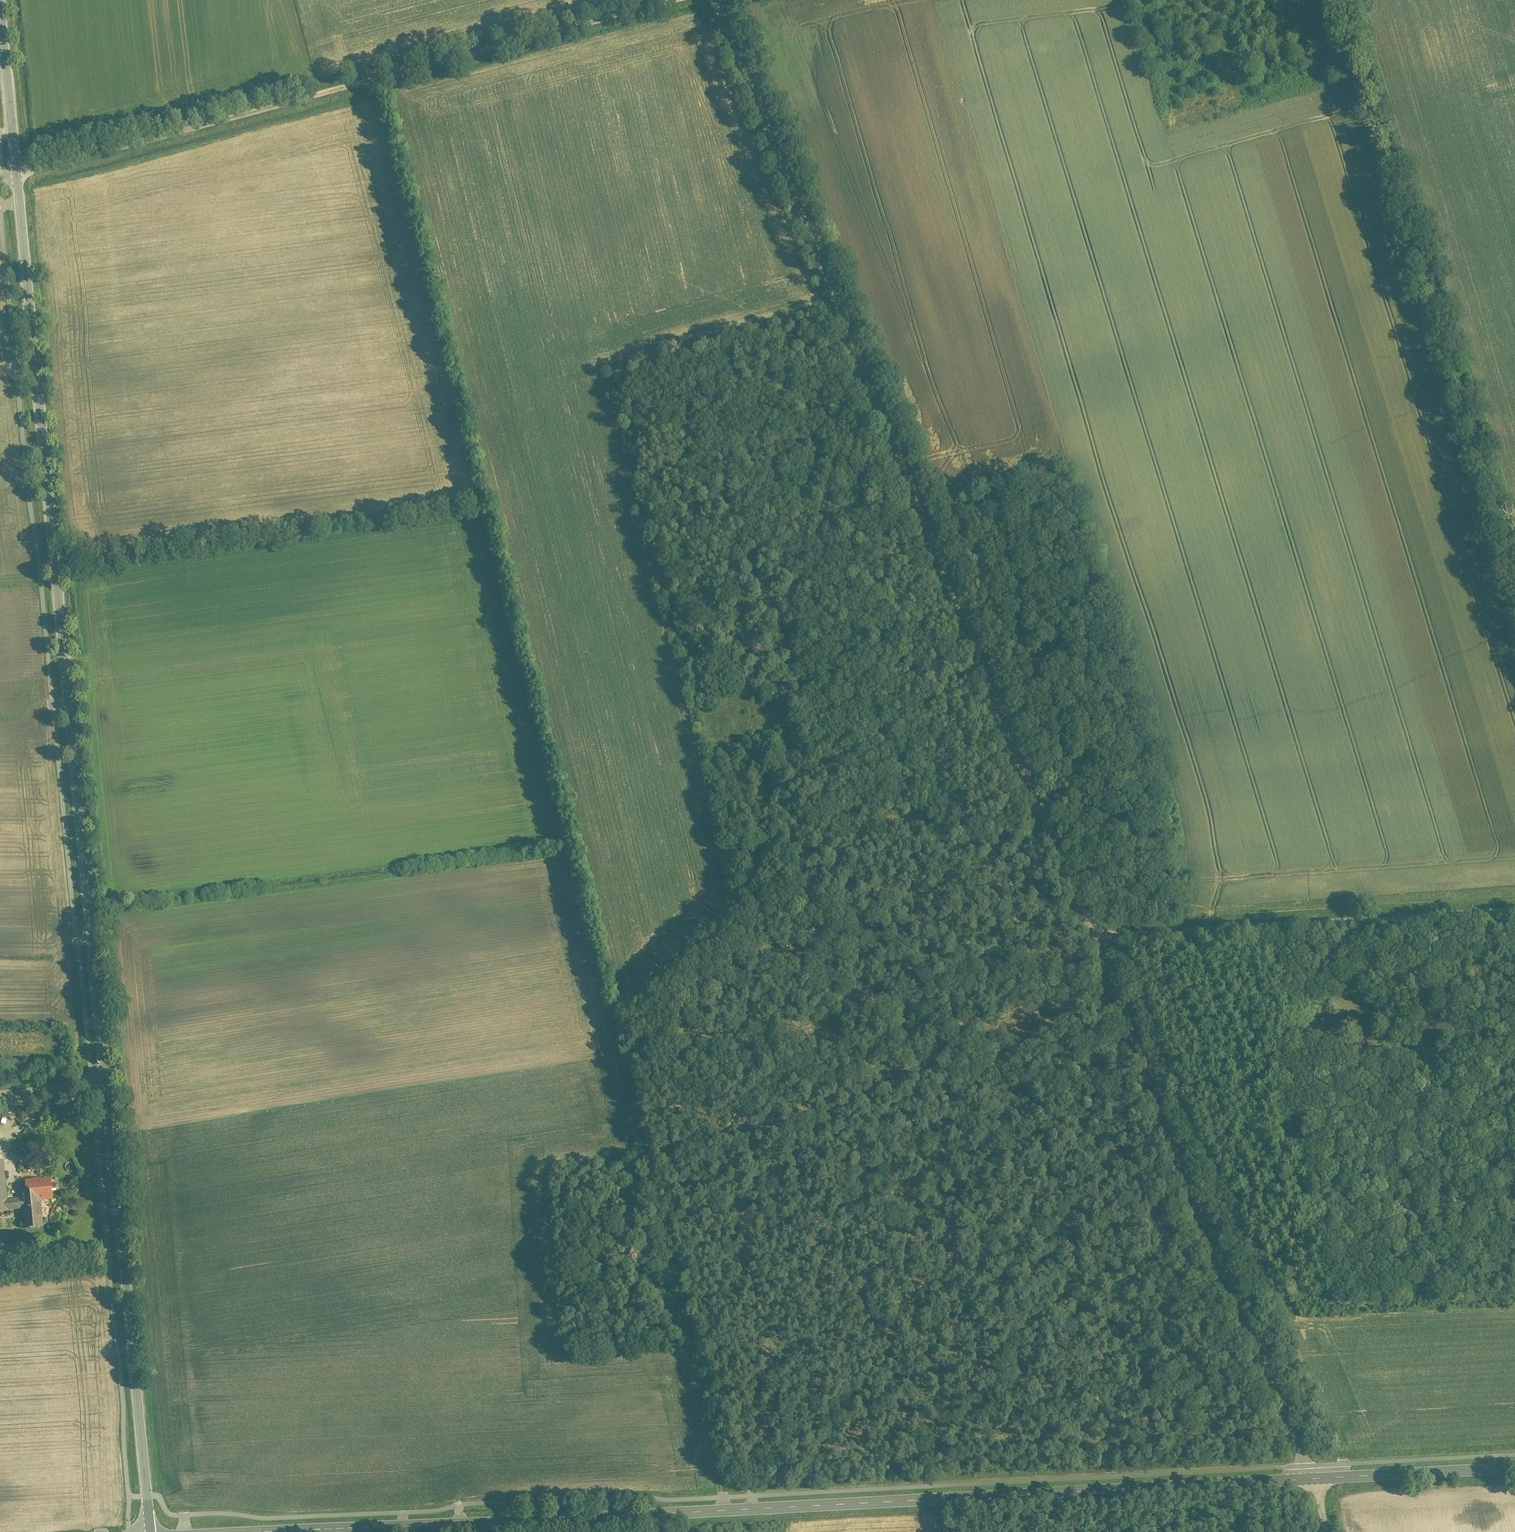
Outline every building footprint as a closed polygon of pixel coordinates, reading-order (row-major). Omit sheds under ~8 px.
[(6,1211),(15,1210),(16,1229),(41,1227),(40,1202),(47,1202),(45,1179),(26,1180),(27,1190),(14,1191),(14,1197),(5,1198),(2,1162),(0,1163),(0,1211),(6,1211)]
